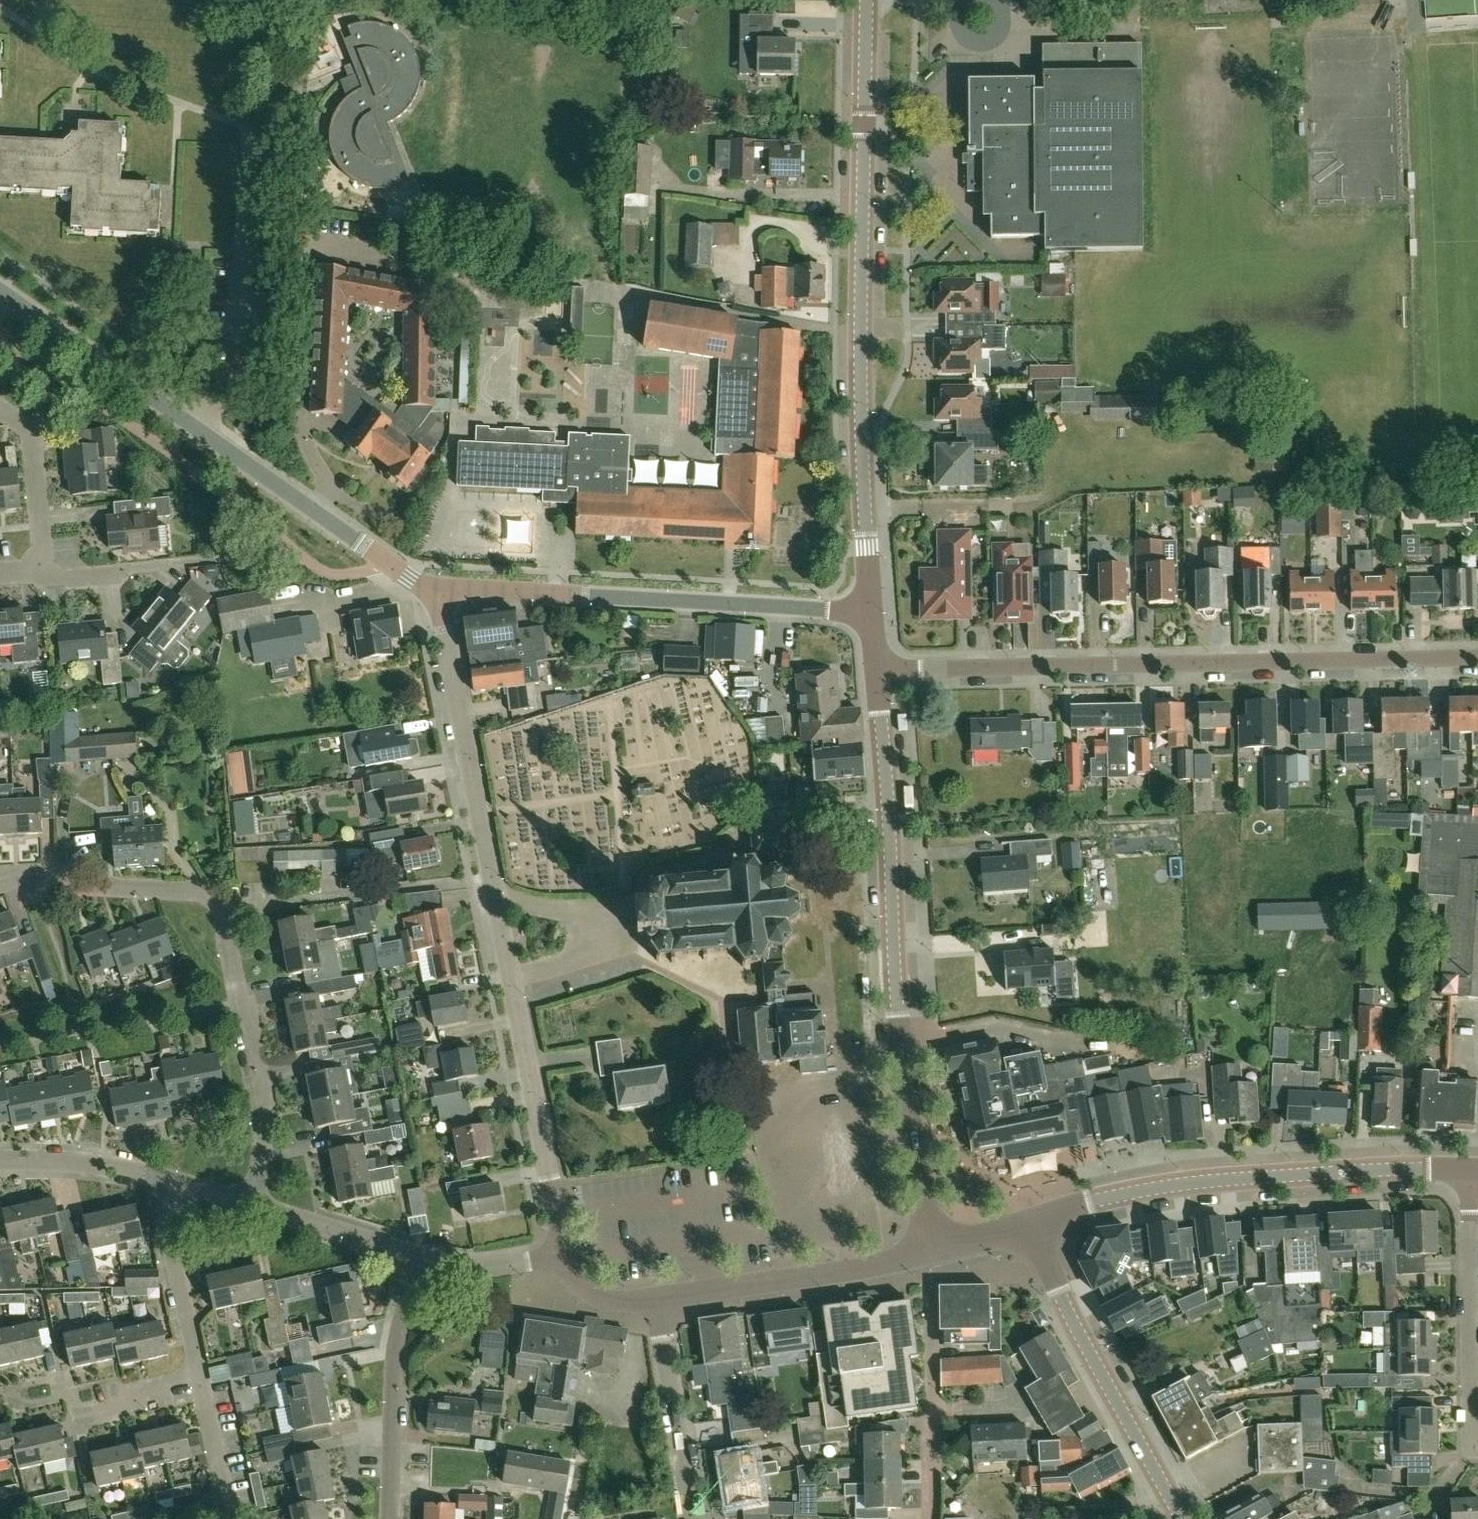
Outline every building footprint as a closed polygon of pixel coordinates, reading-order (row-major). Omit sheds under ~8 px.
[(794,75),(794,41),(772,41),(772,29),(773,29),(773,17),(748,16),(748,29),(759,29),(759,75),(794,75)] [(354,25),(348,28),(352,37),(345,40),(342,32),(341,33),(353,64),(344,67),(349,78),(357,75),(363,89),(357,92),(352,95),(347,99),(342,104),(338,109),(335,114),(333,120),(331,126),(330,132),(330,139),(330,145),(332,151),(334,157),(337,163),(340,168),(344,173),(349,178),(354,181),(359,184),(365,187),(371,188),(378,189),(384,189),(390,189),(397,187),(403,185),(399,175),(406,172),(409,180),(410,180),(388,124),(393,121),(399,118),(404,114),(408,109),(412,104),(415,98),(418,93),(420,87),(421,80),(421,74),(420,68),(419,61),(417,55),(414,50),(411,44),(407,39),(402,35),(397,31),(391,28),(385,26),(379,24),(373,23),(367,23),(360,24),(354,25)] [(1143,251),(1142,72),(1142,44),(1044,44),(1044,89),(1035,89),(1035,83),(975,83),(975,146),(968,146),(968,148),(968,151),(969,151),(969,156),(969,189),(986,190),(985,215),(992,215),(992,235),(1045,235),(1045,250),(1143,251)] [(120,125),(81,124),(80,134),(73,134),(73,137),(65,143),(0,140),(0,191),(59,193),(59,191),(71,191),(72,188),(74,188),(73,228),(82,228),(82,233),(149,236),(149,231),(160,232),(161,192),(151,191),(152,184),(120,183),(122,136),(120,136),(120,125)] [(800,178),(801,148),(781,148),(781,143),(756,143),(756,141),(731,141),(730,180),(756,181),(756,161),(771,161),(770,177),(800,178)] [(623,196),(650,197),(653,149),(626,147),(623,196)] [(633,199),(633,215),(659,216),(659,200),(633,199)] [(685,227),(684,267),(712,267),(713,228),(685,227)] [(750,256),(750,235),(729,235),(730,256),(750,256)] [(366,461),(370,455),(393,471),(389,477),(407,490),(428,456),(437,443),(416,430),(431,413),(450,413),(451,401),(435,401),(436,290),(447,290),(448,252),(436,252),(436,258),(426,258),(426,278),(435,278),(435,288),(320,266),(319,286),(311,413),(341,415),(341,418),(361,432),(349,449),(366,461)] [(822,301),(823,269),(798,268),(798,270),(764,269),(763,309),(786,310),(787,283),(798,283),(798,300),(822,301)] [(958,325),(996,324),(995,283),(971,283),(971,279),(942,280),(942,293),(936,293),(936,310),(957,310),(958,325)] [(585,289),(573,288),(571,335),(583,336),(585,289)] [(645,347),(719,360),(714,455),(724,456),(723,493),(720,541),(739,542),(739,549),(770,550),(774,458),(793,459),(799,333),(763,332),(764,325),(652,306),(645,347)] [(996,348),(996,324),(958,325),(958,340),(936,340),(936,358),(943,358),(943,371),(974,370),(975,357),(981,357),(981,348),(996,348)] [(1044,405),(1066,404),(1065,383),(1044,383),(1044,405)] [(957,417),(957,432),(999,432),(999,431),(993,431),(993,409),(980,409),(981,400),(974,400),(974,387),(944,387),(944,400),(937,400),(937,417),(957,417)] [(679,405),(679,390),(646,390),(646,405),(679,405)] [(1069,414),(1096,413),(1097,425),(1168,423),(1168,401),(1098,403),(1098,393),(1068,394),(1069,414)] [(623,429),(622,400),(605,400),(606,430),(623,429)] [(588,435),(569,434),(568,443),(555,443),(556,434),(529,433),(529,430),(505,429),(504,431),(489,431),(489,429),(477,428),(476,445),(458,444),(456,486),(544,490),(543,503),(577,505),(576,535),(720,541),(723,493),(628,489),(631,437),(592,435),(592,437),(588,437),(588,435)] [(103,457),(115,456),(113,430),(85,433),(87,447),(65,449),(67,470),(70,470),(72,495),(106,492),(103,457)] [(998,450),(999,432),(957,432),(957,446),(941,446),(941,448),(937,447),(937,488),(987,488),(987,470),(982,470),(982,465),(972,465),(972,450),(998,450)] [(1276,472),(1297,471),(1295,444),(1275,445),(1276,472)] [(6,461),(10,464),(10,470),(0,471),(0,510),(21,508),(15,448),(5,449),(6,461)] [(157,517),(171,515),(170,498),(134,501),(135,515),(108,518),(110,547),(124,546),(124,553),(154,550),(152,530),(158,529),(157,517)] [(1343,538),(1342,522),(1317,522),(1317,538),(1343,538)] [(968,609),(967,571),(967,533),(939,534),(939,572),(935,572),(922,586),(922,612),(927,618),(959,618),(968,609)] [(1177,585),(1172,585),(1172,567),(1177,566),(1176,541),(1135,542),(1136,570),(1148,570),(1148,604),(1172,604),(1172,597),(1177,597),(1177,585)] [(1124,586),(1123,566),(1100,567),(1100,543),(1087,543),(1087,571),(1099,571),(1100,605),(1124,605),(1124,598),(1129,598),(1129,586),(1124,586)] [(1419,559),(1432,559),(1432,565),(1448,565),(1448,547),(1432,546),(1432,551),(1419,551),(1419,559)] [(1281,575),(1280,548),(1267,549),(1267,553),(1245,554),(1245,573),(1245,612),(1252,611),(1252,615),(1254,617),(1261,617),(1263,614),(1263,611),(1269,611),(1269,576),(1281,575)] [(1232,576),(1232,549),(1205,550),(1206,574),(1196,574),(1197,612),(1203,612),(1203,615),(1206,618),(1212,618),(1215,615),(1215,612),(1221,612),(1220,577),(1232,576)] [(1013,616),(1028,615),(1027,561),(1012,562),(1012,552),(995,553),(996,621),(1013,621),(1013,616)] [(1067,620),(1070,618),(1070,615),(1076,615),(1075,576),(1066,576),(1065,552),(1039,553),(1039,580),(1051,580),(1052,615),(1058,615),(1058,618),(1061,621),(1067,620)] [(1373,611),(1372,579),(1359,580),(1359,572),(1350,572),(1351,611),(1373,611)] [(1386,579),(1372,579),(1373,611),(1395,610),(1394,572),(1386,572),(1386,579)] [(1312,612),(1311,581),(1298,581),(1298,574),(1290,574),(1290,613),(1312,612)] [(1324,581),(1311,581),(1312,612),(1333,612),(1333,574),(1324,574),(1324,581)] [(1444,579),(1433,579),(1411,579),(1411,586),(1411,606),(1445,606),(1445,610),(1474,610),(1474,574),(1444,574),(1444,579)] [(166,590),(150,610),(182,636),(213,598),(192,582),(177,599),(166,590)] [(257,665),(307,656),(299,618),(275,622),(270,591),(218,601),(224,633),(249,628),(257,665)] [(353,615),(356,637),(400,631),(397,608),(353,615)] [(177,642),(182,636),(150,610),(134,630),(145,639),(130,657),(151,674),(159,663),(162,666),(168,665),(180,651),(180,645),(177,642)] [(543,628),(530,629),(516,631),(513,610),(464,616),(472,669),(522,663),(548,660),(543,628)] [(0,613),(0,648),(12,647),(14,665),(40,662),(38,635),(25,636),(23,611),(0,613)] [(639,617),(627,616),(626,630),(638,630),(639,617)] [(105,685),(123,684),(120,653),(108,654),(105,624),(60,629),(64,664),(102,660),(105,685)] [(718,624),(716,657),(752,659),(754,626),(718,624)] [(401,637),(400,631),(356,637),(360,660),(392,655),(389,639),(401,637)] [(700,650),(666,648),(665,670),(699,672),(700,650)] [(524,684),(522,663),(472,669),(475,692),(506,689),(508,712),(537,708),(534,683),(524,684)] [(840,746),(862,744),(859,711),(838,712),(835,674),(798,678),(802,743),(811,742),(823,742),(824,751),(840,750),(840,746)] [(1472,733),(1471,700),(1447,701),(1448,733),(1449,733),(1449,751),(1457,751),(1458,733),(1472,733)] [(1428,701),(1405,702),(1406,734),(1416,734),(1416,749),(1429,749),(1428,701)] [(1345,747),(1346,747),(1346,764),(1373,763),(1373,734),(1361,734),(1360,702),(1332,703),(1333,734),(1345,734),(1345,747)] [(1406,750),(1406,734),(1405,702),(1380,702),(1381,734),(1373,734),(1373,763),(1374,763),(1375,807),(1388,807),(1388,781),(1396,780),(1395,750),(1406,750)] [(1241,718),(1241,748),(1275,747),(1274,703),(1248,703),(1249,718),(1241,718)] [(1305,752),(1317,752),(1326,752),(1326,739),(1317,739),(1317,736),(1318,736),(1317,703),(1293,704),(1293,736),(1304,736),(1305,752)] [(1212,730),(1229,730),(1228,705),(1197,706),(1197,730),(1200,730),(1201,744),(1212,744),(1212,730)] [(1182,734),(1183,734),(1182,706),(1155,707),(1156,734),(1169,734),(1169,749),(1183,748),(1182,734)] [(1140,707),(1106,708),(1106,729),(1106,741),(1107,762),(1127,762),(1126,737),(1140,736),(1140,728),(1140,707)] [(1106,729),(1106,708),(1072,709),(1072,730),(1106,729)] [(1043,743),(1043,721),(1031,721),(1031,722),(1019,722),(1018,717),(1007,718),(1007,721),(971,722),(972,751),(1020,749),(1032,749),(1032,752),(1037,758),(1041,758),(1041,763),(1052,762),(1051,743),(1043,743)] [(784,744),(782,719),(764,720),(765,746),(784,744)] [(413,740),(409,741),(408,737),(394,740),(391,726),(344,735),(346,749),(350,769),(367,766),(367,767),(412,758),(412,757),(416,756),(420,753),(417,741),(413,740)] [(1467,735),(1467,750),(1477,750),(1477,734),(1467,735)] [(135,736),(111,739),(113,760),(137,758),(135,736)] [(113,760),(111,739),(81,741),(83,763),(113,760)] [(1149,772),(1148,740),(1135,740),(1135,772),(1149,772)] [(1107,762),(1106,741),(1094,741),(1095,756),(1095,755),(1095,762),(1107,762)] [(865,778),(862,744),(840,746),(840,750),(824,751),(823,742),(811,742),(814,782),(865,778)] [(1078,745),(1065,746),(1065,786),(1079,785),(1078,745)] [(1192,781),(1191,751),(1177,752),(1178,781),(1192,781)] [(237,753),(241,797),(260,796),(257,752),(237,753)] [(1443,754),(1441,754),(1441,779),(1443,779),(1443,788),(1459,787),(1458,756),(1443,757),(1443,754)] [(1286,783),(1285,758),(1268,758),(1268,783),(1286,783)] [(1309,758),(1285,758),(1286,783),(1309,783),(1309,758)] [(52,793),(51,769),(50,769),(49,767),(37,768),(38,782),(40,781),(40,798),(54,798),(54,793),(52,793)] [(423,784),(412,786),(409,772),(390,776),(362,780),(366,805),(378,803),(378,807),(388,805),(390,817),(427,810),(423,784)] [(1097,774),(1096,788),(1132,789),(1133,775),(1097,774)] [(632,799),(655,797),(654,786),(631,787),(632,799)] [(15,837),(13,790),(0,790),(0,838),(15,837)] [(42,836),(41,802),(29,803),(28,790),(16,791),(16,790),(13,790),(15,837),(42,836)] [(260,801),(242,802),(243,841),(262,840),(260,801)] [(1461,816),(1462,812),(1452,812),(1452,816),(1412,813),(1410,836),(1422,837),(1417,903),(1445,906),(1440,996),(1477,999),(1477,818),(1461,816)] [(144,818),(130,820),(134,853),(141,852),(144,869),(165,867),(162,829),(145,830),(144,818)] [(134,853),(130,820),(103,822),(105,850),(115,849),(117,871),(144,869),(141,852),(134,853)] [(705,864),(705,871),(698,871),(698,873),(695,874),(696,879),(667,882),(667,876),(663,877),(664,882),(653,883),(651,880),(649,881),(651,885),(647,894),(643,895),(643,898),(647,897),(654,907),(636,909),(638,936),(647,935),(649,939),(653,942),(651,946),(648,946),(648,949),(652,948),(658,956),(656,960),(659,962),(660,958),(671,958),(672,963),(675,963),(675,958),(703,955),(704,961),(707,960),(707,955),(736,952),(744,964),(742,967),(745,968),(747,964),(762,963),(764,966),(763,966),(766,994),(768,994),(768,1002),(776,1001),(775,993),(785,992),(786,992),(786,984),(791,981),(791,975),(785,973),(784,965),(783,965),(782,955),(785,954),(783,950),(793,939),(796,940),(797,937),(792,937),(788,926),(800,918),(803,919),(804,917),(801,916),(799,900),(802,898),(801,896),(798,898),(786,891),(787,881),(791,879),(790,877),(787,878),(776,870),(777,866),(774,865),(773,854),(775,854),(772,827),(749,829),(752,856),(753,856),(752,861),(737,862),(734,858),(732,860),(733,861),(705,864)] [(402,830),(370,836),(377,868),(388,866),(387,861),(404,858),(407,872),(438,866),(433,839),(405,844),(402,830)] [(1036,858),(1051,857),(1050,840),(1008,843),(1010,859),(980,861),(983,892),(1028,888),(1028,881),(1038,880),(1036,858)] [(275,871),(323,869),(323,874),(336,874),(336,869),(372,867),(371,849),(274,853),(275,871)] [(447,912),(435,914),(434,892),(407,895),(409,911),(425,909),(426,918),(412,920),(414,933),(396,937),(386,950),(386,952),(376,954),(377,959),(405,954),(417,952),(432,949),(453,945),(447,912)] [(1059,908),(1071,942),(1096,933),(1083,899),(1059,908)] [(1331,903),(1257,905),(1258,933),(1331,930),(1331,903)] [(359,936),(372,934),(368,909),(355,911),(359,936)] [(12,914),(0,919),(0,945),(4,957),(8,968),(31,960),(28,951),(24,949),(12,914)] [(162,919),(136,929),(150,967),(162,963),(160,959),(173,955),(174,958),(176,957),(162,919)] [(338,940),(335,927),(315,931),(313,919),(280,925),(285,950),(317,944),(333,941),(338,940)] [(150,967),(136,929),(109,939),(119,969),(122,977),(136,972),(134,969),(146,964),(147,968),(150,967)] [(119,969),(109,939),(106,931),(79,941),(92,978),(106,973),(105,970),(117,965),(119,969)] [(337,966),(335,953),(333,941),(317,944),(285,950),(290,975),(306,972),(308,985),(332,981),(355,976),(355,975),(340,978),(337,966)] [(0,945),(0,971),(8,968),(4,957),(0,945)] [(459,978),(453,945),(432,949),(438,982),(459,978)] [(40,984),(52,980),(40,947),(28,951),(31,960),(40,984)] [(1056,986),(1054,950),(1003,954),(1006,990),(1056,986)] [(419,962),(417,952),(405,954),(377,959),(379,970),(419,962)] [(357,988),(355,976),(332,981),(334,993),(357,988)] [(1360,990),(1359,1008),(1357,1052),(1381,1052),(1382,1009),(1379,1008),(1380,991),(1360,990)] [(822,1012),(817,1013),(815,993),(786,996),(785,992),(775,993),(776,1001),(768,1002),(769,1009),(738,1012),(743,1066),(784,1062),(785,1063),(799,1061),(800,1074),(811,1073),(810,1060),(827,1058),(822,1012)] [(435,1027),(467,1022),(462,995),(431,1001),(431,1002),(417,1004),(420,1020),(434,1018),(435,1027)] [(322,1010),(319,996),(287,1002),(291,1028),(335,1020),(344,1018),(341,1006),(322,1010)] [(1460,1002),(1443,1002),(1441,1074),(1458,1075),(1460,1002)] [(337,1032),(335,1020),(291,1028),(296,1054),(329,1048),(326,1034),(337,1032)] [(403,1052),(426,1047),(421,1024),(399,1028),(403,1052)] [(1356,1033),(1340,1033),(1320,1033),(1319,1051),(1328,1052),(1329,1041),(1340,1042),(1340,1061),(1356,1061),(1356,1033)] [(333,1047),(335,1060),(380,1051),(377,1038),(333,1047)] [(618,1111),(671,1104),(665,1067),(625,1073),(620,1040),(597,1043),(601,1078),(613,1076),(618,1111)] [(1079,1141),(1095,1138),(1089,1100),(1100,1098),(1095,1075),(1045,1085),(1039,1056),(1004,1062),(1006,1075),(1000,1076),(998,1071),(999,1071),(993,1041),(944,1051),(949,1074),(955,1073),(972,1152),(1001,1147),(1004,1160),(1079,1145),(1079,1141)] [(473,1048),(445,1053),(444,1045),(423,1049),(428,1071),(443,1068),(445,1082),(433,1084),(435,1098),(460,1093),(458,1080),(478,1076),(473,1048)] [(350,1097),(345,1071),(382,1064),(386,1089),(401,1086),(394,1049),(380,1051),(335,1060),(307,1065),(309,1078),(311,1088),(305,1091),(308,1104),(350,1097)] [(217,1052),(189,1057),(197,1097),(225,1091),(217,1052)] [(1064,1053),(1046,1055),(1048,1067),(1065,1064),(1064,1053)] [(197,1097),(189,1057),(161,1063),(162,1069),(170,1102),(197,1097)] [(1454,1110),(1439,1109),(1440,1079),(1434,1079),(1435,1064),(1416,1063),(1415,1087),(1419,1088),(1417,1125),(1454,1128),(1454,1110)] [(1289,1091),(1288,1095),(1287,1122),(1315,1124),(1317,1096),(1318,1074),(1299,1073),(1300,1066),(1272,1065),(1271,1090),(1289,1091)] [(1238,1068),(1212,1069),(1215,1122),(1228,1121),(1229,1126),(1257,1124),(1254,1086),(1240,1087),(1238,1068)] [(170,1102),(162,1069),(152,1071),(154,1080),(137,1084),(144,1123),(173,1118),(170,1102)] [(1399,1128),(1402,1081),(1402,1071),(1376,1070),(1376,1080),(1374,1080),(1372,1126),(1399,1128)] [(90,1073),(62,1078),(69,1117),(97,1112),(90,1073)] [(69,1117),(62,1078),(34,1083),(42,1122),(69,1117)] [(1474,1081),(1440,1079),(1439,1109),(1454,1110),(1454,1128),(1471,1129),(1474,1081)] [(6,1088),(5,1082),(0,1083),(0,1124),(12,1122),(6,1088)] [(42,1122),(34,1083),(6,1088),(12,1122),(13,1128),(42,1122)] [(144,1123),(137,1084),(109,1089),(117,1128),(144,1123)] [(1161,1087),(1100,1098),(1089,1100),(1095,1138),(1096,1141),(1129,1136),(1131,1144),(1164,1138),(1165,1143),(1203,1140),(1199,1097),(1163,1100),(1161,1087)] [(1329,1096),(1317,1096),(1315,1124),(1345,1125),(1346,1098),(1344,1097),(1344,1088),(1329,1087),(1329,1096)] [(468,1101),(464,1102),(462,1093),(460,1093),(435,1098),(431,1098),(433,1108),(438,1107),(441,1120),(452,1118),(461,1168),(475,1165),(475,1161),(493,1158),(487,1127),(469,1130),(468,1125),(467,1126),(465,1115),(471,1114),(468,1101)] [(354,1122),(350,1097),(308,1104),(310,1118),(317,1118),(319,1129),(354,1122)] [(362,1120),(364,1133),(393,1128),(391,1115),(362,1120)] [(393,1141),(392,1137),(409,1134),(407,1125),(393,1128),(364,1133),(367,1146),(393,1141)] [(376,1157),(365,1160),(363,1147),(331,1153),(336,1178),(394,1167),(378,1170),(376,1157)] [(373,1198),(370,1186),(385,1183),(385,1186),(398,1184),(394,1167),(336,1178),(341,1205),(373,1198)] [(504,1213),(498,1185),(470,1191),(468,1180),(451,1184),(453,1194),(461,1193),(467,1220),(504,1213)] [(414,1219),(426,1217),(421,1189),(409,1192),(414,1219)] [(54,1201),(30,1206),(39,1247),(50,1245),(48,1236),(61,1233),(54,1201)] [(39,1247),(30,1206),(3,1213),(11,1245),(19,1243),(23,1256),(39,1252),(38,1248),(39,1247)] [(136,1209),(111,1214),(118,1245),(119,1253),(130,1251),(128,1243),(143,1240),(136,1209)] [(118,1245),(111,1214),(85,1220),(92,1251),(118,1245)] [(1379,1214),(1354,1215),(1356,1251),(1368,1250),(1369,1259),(1381,1258),(1383,1286),(1395,1285),(1395,1274),(1394,1256),(1382,1256),(1379,1214)] [(1393,1240),(1394,1256),(1395,1274),(1424,1273),(1423,1255),(1435,1254),(1433,1214),(1406,1216),(1407,1239),(1393,1240)] [(1226,1241),(1223,1215),(1196,1219),(1201,1255),(1217,1253),(1220,1274),(1239,1271),(1238,1239),(1226,1241)] [(1356,1251),(1354,1215),(1328,1216),(1330,1252),(1356,1251)] [(1315,1218),(1290,1219),(1293,1262),(1281,1263),(1282,1286),(1319,1284),(1318,1260),(1315,1218)] [(1319,1289),(1319,1284),(1282,1286),(1281,1263),(1293,1262),(1290,1219),(1253,1221),(1255,1252),(1279,1251),(1280,1263),(1270,1264),(1271,1273),(1266,1274),(1266,1285),(1252,1286),(1254,1289),(1246,1293),(1259,1320),(1263,1330),(1270,1346),(1281,1345),(1296,1343),(1297,1352),(1317,1351),(1316,1341),(1323,1341),(1321,1314),(1319,1289)] [(416,1228),(423,1242),(440,1234),(433,1220),(416,1228)] [(1178,1247),(1175,1221),(1148,1225),(1152,1253),(1153,1261),(1169,1259),(1171,1276),(1196,1273),(1192,1245),(1178,1247)] [(1132,1256),(1129,1227),(1098,1231),(1095,1238),(1097,1239),(1092,1249),(1123,1265),(1127,1257),(1132,1256)] [(85,1282),(79,1258),(74,1235),(62,1238),(73,1285),(85,1282)] [(22,1291),(12,1249),(0,1252),(9,1291),(22,1291)] [(1118,1273),(1123,1265),(1092,1249),(1087,1258),(1085,1257),(1081,1264),(1095,1291),(1121,1278),(1118,1273)] [(0,1252),(0,1291),(9,1291),(0,1252)] [(1153,1261),(1152,1253),(1142,1255),(1143,1265),(1153,1263),(1153,1261)] [(99,1278),(93,1255),(79,1258),(85,1282),(86,1289),(127,1288),(125,1277),(112,1280),(110,1275),(99,1278)] [(1331,1259),(1318,1260),(1319,1284),(1319,1289),(1332,1288),(1331,1259)] [(265,1300),(261,1283),(258,1267),(233,1273),(240,1305),(265,1300)] [(159,1287),(158,1273),(126,1274),(126,1277),(125,1277),(127,1288),(159,1287)] [(240,1305),(233,1273),(207,1278),(214,1311),(240,1305)] [(1138,1291),(1134,1282),(1125,1286),(1129,1296),(1137,1292),(1138,1291)] [(350,1322),(365,1319),(358,1286),(328,1292),(335,1324),(317,1328),(320,1345),(353,1338),(350,1322)] [(148,1297),(148,1288),(130,1289),(130,1298),(148,1297)] [(1001,1299),(989,1299),(989,1288),(939,1289),(940,1346),(989,1346),(989,1352),(1001,1352),(1001,1299)] [(130,1298),(130,1289),(113,1289),(113,1298),(130,1298)] [(1206,1303),(1205,1289),(1185,1298),(1200,1306),(1206,1303)] [(1171,1315),(1162,1298),(1144,1307),(1137,1292),(1129,1296),(1104,1308),(1116,1333),(1138,1321),(1142,1328),(1171,1315)] [(101,1293),(80,1294),(80,1304),(101,1303),(101,1293)] [(874,1293),(856,1296),(839,1298),(840,1307),(835,1308),(830,1309),(826,1309),(823,1310),(829,1354),(816,1356),(822,1402),(827,1432),(845,1429),(848,1428),(847,1421),(917,1411),(910,1360),(918,1359),(910,1303),(884,1307),(883,1300),(874,1293)] [(80,1304),(80,1294),(65,1294),(65,1304),(67,1304),(72,1324),(74,1326),(78,1325),(79,1322),(78,1319),(83,1318),(80,1304)] [(10,1296),(0,1296),(0,1306),(10,1306),(10,1296)] [(25,1296),(10,1296),(10,1306),(10,1315),(24,1315),(24,1306),(25,1306),(25,1296)] [(1183,1313),(1200,1306),(1185,1298),(1177,1301),(1183,1313)] [(1222,1309),(1221,1306),(1218,1299),(1184,1313),(1188,1324),(1222,1309)] [(290,1343),(280,1300),(266,1304),(270,1319),(264,1320),(270,1348),(272,1347),(275,1356),(287,1354),(285,1344),(290,1343)] [(1040,1330),(1050,1323),(1040,1308),(1030,1314),(1040,1330)] [(805,1312),(747,1320),(754,1370),(771,1368),(770,1355),(793,1352),(792,1349),(810,1347),(805,1312)] [(1428,1322),(1423,1322),(1423,1316),(1407,1316),(1407,1322),(1398,1322),(1398,1324),(1394,1324),(1394,1313),(1363,1313),(1363,1328),(1383,1328),(1384,1350),(1435,1349),(1435,1337),(1429,1337),(1428,1322)] [(584,1326),(524,1316),(517,1359),(518,1359),(515,1379),(538,1383),(535,1399),(537,1400),(534,1420),(571,1426),(582,1358),(585,1359),(585,1364),(589,1364),(587,1370),(616,1374),(619,1358),(624,1359),(629,1332),(603,1327),(604,1321),(585,1318),(584,1326)] [(754,1370),(747,1320),(747,1318),(735,1319),(735,1318),(700,1324),(713,1406),(729,1404),(731,1417),(730,1418),(732,1433),(762,1429),(763,1435),(769,1434),(768,1426),(767,1420),(761,1420),(760,1414),(754,1370)] [(1282,1350),(1281,1345),(1270,1346),(1263,1330),(1259,1320),(1235,1330),(1240,1341),(1237,1343),(1248,1366),(1274,1355),(1278,1372),(1282,1371),(1280,1360),(1278,1353),(1282,1353),(1282,1352),(1282,1350)] [(37,1324),(14,1329),(21,1362),(45,1357),(37,1324)] [(161,1324),(137,1329),(144,1362),(168,1356),(161,1324)] [(118,1358),(115,1334),(113,1326),(89,1331),(96,1363),(118,1358)] [(14,1329),(0,1332),(0,1367),(21,1362),(14,1329)] [(144,1362),(137,1329),(115,1334),(118,1358),(120,1367),(144,1362)] [(96,1363),(89,1331),(65,1336),(72,1369),(96,1363)] [(1056,1433),(1059,1438),(1079,1437),(1080,1446),(1102,1433),(1092,1413),(1083,1417),(1066,1389),(1076,1383),(1069,1371),(1069,1369),(1048,1334),(1020,1351),(1037,1379),(1023,1387),(1052,1435),(1056,1433)] [(1435,1362),(1435,1349),(1384,1350),(1384,1374),(1368,1374),(1368,1387),(1394,1386),(1394,1375),(1430,1375),(1429,1362),(1435,1362)] [(1001,1383),(999,1357),(940,1361),(941,1387),(1001,1383)] [(229,1379),(256,1373),(254,1360),(227,1365),(229,1379)] [(252,1389),(283,1383),(279,1370),(249,1376),(252,1389)] [(1201,1402),(1212,1396),(1211,1393),(1218,1389),(1214,1382),(1207,1385),(1200,1372),(1188,1379),(1151,1399),(1163,1422),(1201,1401),(1201,1402)] [(285,1382),(290,1407),(327,1399),(321,1375),(285,1382)] [(1329,1409),(1328,1395),(1314,1396),(1315,1410),(1329,1409)] [(1398,1410),(1398,1432),(1436,1431),(1436,1408),(1431,1408),(1431,1396),(1390,1397),(1391,1410),(1398,1410)] [(502,1414),(503,1399),(484,1397),(483,1403),(474,1402),(475,1402),(446,1399),(445,1404),(431,1402),(429,1429),(472,1433),(474,1412),(496,1414),(496,1417),(501,1417),(501,1414),(502,1414)] [(333,1425),(327,1399),(290,1407),(296,1433),(333,1425)] [(1200,1422),(1212,1415),(1207,1407),(1205,1408),(1201,1402),(1201,1401),(1163,1422),(1175,1443),(1203,1427),(1200,1422)] [(827,1432),(822,1402),(808,1404),(810,1418),(796,1420),(799,1436),(823,1432),(827,1432)] [(1185,1462),(1244,1428),(1235,1412),(1234,1413),(1216,1423),(1212,1415),(1200,1422),(1203,1427),(1175,1443),(1185,1462)] [(900,1460),(900,1436),(902,1436),(902,1421),(855,1427),(855,1446),(864,1445),(864,1461),(900,1460)] [(14,1436),(11,1424),(0,1427),(0,1462),(17,1458),(14,1436)] [(973,1464),(1026,1460),(1024,1424),(971,1427),(973,1464)] [(1301,1425),(1257,1427),(1259,1474),(1303,1472),(1302,1458),(1301,1425)] [(60,1426),(37,1431),(44,1464),(67,1459),(60,1426)] [(184,1426),(160,1431),(168,1464),(191,1459),(184,1426)] [(846,1442),(845,1429),(827,1432),(823,1432),(825,1445),(846,1442)] [(44,1464),(37,1431),(14,1436),(17,1458),(20,1470),(44,1464)] [(168,1464),(160,1431),(136,1436),(138,1444),(144,1469),(168,1464)] [(1076,1489),(1080,1498),(1099,1489),(1100,1490),(1130,1474),(1106,1431),(1102,1433),(1080,1446),(1079,1437),(1059,1438),(1038,1439),(1040,1467),(1041,1487),(1041,1491),(1056,1490),(1076,1489)] [(1436,1454),(1436,1431),(1398,1432),(1399,1453),(1391,1453),(1392,1467),(1407,1467),(1407,1486),(1430,1486),(1430,1467),(1432,1467),(1432,1455),(1436,1454)] [(823,1432),(799,1436),(800,1449),(825,1445),(823,1432)] [(263,1439),(266,1451),(296,1445),(294,1433),(263,1439)] [(144,1469),(138,1444),(114,1450),(122,1482),(146,1477),(144,1469)] [(122,1482),(114,1450),(91,1455),(98,1488),(122,1482)] [(324,1453),(299,1458),(292,1459),(297,1483),(329,1476),(324,1453)] [(534,1489),(539,1459),(509,1454),(504,1484),(534,1489)] [(776,1463),(756,1466),(754,1454),(719,1459),(723,1483),(778,1474),(776,1463)] [(1337,1462),(1302,1458),(1303,1472),(1336,1476),(1337,1462)] [(539,1459),(534,1489),(552,1491),(547,1518),(560,1518),(568,1464),(539,1459)] [(900,1485),(900,1460),(864,1461),(865,1486),(900,1485)] [(813,1464),(796,1468),(799,1487),(815,1486),(813,1464)] [(1041,1487),(1040,1467),(1020,1469),(1021,1488),(1041,1487)] [(1336,1476),(1303,1472),(1304,1490),(1338,1493),(1340,1477),(1336,1476)] [(260,1473),(250,1475),(253,1492),(264,1490),(260,1473)] [(762,1501),(758,1478),(778,1474),(723,1483),(727,1507),(762,1501)] [(335,1501),(329,1476),(297,1483),(302,1506),(323,1503),(335,1501)] [(1,1488),(0,1488),(0,1499),(19,1494),(18,1485),(1,1488)] [(195,1503),(191,1485),(174,1489),(178,1506),(195,1503)] [(865,1486),(844,1486),(845,1497),(865,1498),(865,1509),(856,1510),(856,1518),(889,1518),(888,1509),(901,1509),(900,1485),(865,1486)] [(178,1506),(174,1489),(155,1493),(157,1503),(166,1509),(178,1506)] [(268,1509),(264,1490),(253,1492),(257,1511),(268,1509)] [(69,1491),(51,1495),(53,1505),(71,1501),(69,1491)] [(974,1494),(961,1503),(969,1514),(982,1505),(974,1494)] [(1271,1513),(1282,1508),(1274,1494),(1264,1499),(1262,1496),(1249,1502),(1217,1518),(1261,1518),(1271,1513)] [(53,1505),(51,1495),(32,1499),(35,1508),(53,1505)] [(488,1511),(488,1497),(460,1496),(459,1510),(488,1511)] [(503,1515),(503,1498),(488,1497),(488,1511),(487,1518),(503,1518),(503,1515)] [(1450,1501),(1451,1518),(1477,1518),(1477,1500),(1450,1501)] [(1410,1513),(1406,1501),(1353,1518),(1394,1518),(1410,1513)] [(794,1515),(795,1503),(770,1502),(770,1516),(794,1517),(794,1515)] [(323,1503),(302,1506),(290,1509),(292,1518),(326,1518),(323,1503)] [(820,1505),(795,1503),(794,1515),(807,1516),(820,1516),(820,1505)] [(426,1518),(454,1518),(454,1507),(426,1506),(426,1518)] [(128,1513),(130,1518),(145,1518),(149,1518),(147,1508),(128,1513)]
